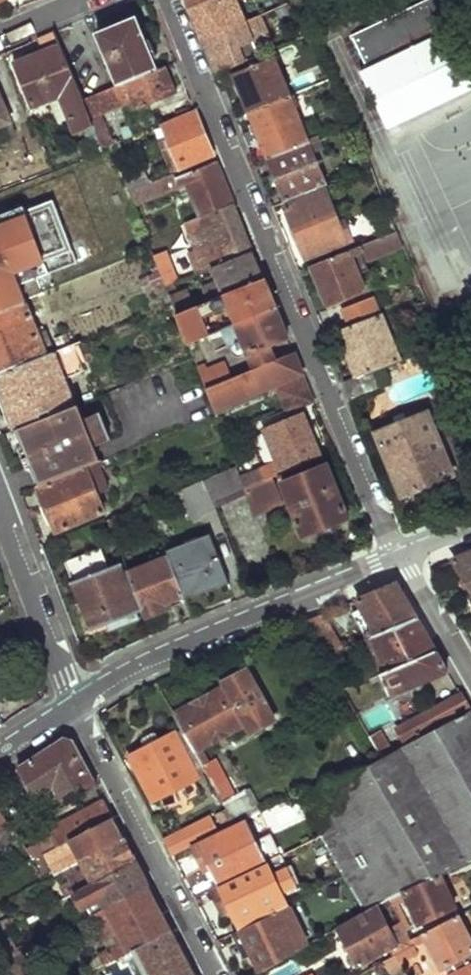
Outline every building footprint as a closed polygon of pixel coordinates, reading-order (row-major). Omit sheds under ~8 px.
[(192,8),(212,0),(189,0),(192,8)] [(192,8),(199,24),(205,40),(247,22),(238,0),(212,0),(192,8)] [(357,35),(369,60),(360,64),(392,129),(470,89),(470,44),(456,13),(470,5),(470,0),(430,0),(357,35)] [(291,4),(272,12),(278,28),(298,20),(291,4)] [(139,17),(100,33),(122,85),(160,69),(139,17)] [(247,22),(205,40),(213,58),(219,73),(257,57),(250,40),(265,34),(259,17),(247,22)] [(44,52),(16,64),(32,105),(66,92),(80,130),(94,123),(85,101),(56,32),(39,39),(44,52)] [(275,58),(236,75),(252,112),(291,96),(275,58)] [(160,69),(122,85),(102,94),(108,109),(133,99),(137,108),(178,90),(168,65),(160,69)] [(0,91),(0,126),(13,121),(0,91)] [(102,94),(85,101),(94,123),(104,149),(112,146),(111,144),(115,143),(101,112),(108,109),(102,94)] [(291,96),(252,112),(270,157),(309,140),(291,96)] [(176,169),(214,153),(206,134),(197,110),(165,125),(169,137),(164,139),(176,169)] [(309,140),(270,157),(289,202),(328,185),(311,147),(321,142),(319,136),(309,140)] [(125,155),(119,141),(115,143),(111,144),(112,146),(113,150),(116,157),(125,155)] [(218,161),(176,178),(174,174),(151,183),(130,192),(135,206),(187,184),(201,216),(234,203),(227,184),(218,161)] [(130,192),(151,183),(145,171),(125,179),(130,192)] [(28,301),(20,281),(74,263),(50,200),(0,221),(0,312),(28,301)] [(234,203),(201,216),(197,218),(202,232),(215,227),(222,243),(209,248),(216,265),(221,263),(254,250),(245,228),(234,203)] [(332,204),(296,219),(299,225),(294,227),(308,260),(354,241),(351,235),(346,237),(332,204)] [(387,211),(377,215),(385,237),(395,233),(387,211)] [(385,237),(315,266),(331,306),(365,292),(351,258),(360,254),(367,260),(393,249),(399,263),(408,258),(397,232),(395,233),(385,237)] [(254,250),(221,263),(232,292),(266,278),(259,263),(254,250)] [(166,252),(155,256),(167,286),(178,281),(166,252)] [(197,307),(178,315),(190,343),(208,335),(200,318),(232,304),(239,321),(276,305),(271,292),(266,278),(232,292),(197,307)] [(189,289),(171,296),(174,305),(178,315),(197,307),(189,289)] [(0,312),(0,373),(48,354),(28,301),(0,312)] [(426,301),(418,305),(427,326),(435,323),(426,301)] [(276,305),(239,321),(236,322),(250,354),(271,345),(290,338),(283,322),(276,305)] [(380,316),(341,331),(360,377),(375,371),(399,361),(380,316)] [(0,373),(0,389),(17,430),(23,428),(76,406),(65,379),(84,370),(73,344),(48,354),(0,373)] [(443,344),(427,350),(431,361),(448,354),(443,344)] [(271,345),(250,354),(256,368),(277,359),(271,345)] [(256,368),(232,378),(208,388),(219,417),(225,414),(223,407),(304,373),(302,369),(296,351),(277,359),(256,368)] [(226,364),(208,370),(206,363),(199,366),(208,388),(232,378),(226,364)] [(360,377),(346,383),(354,403),(382,391),(375,371),(360,377)] [(316,401),(306,377),(278,388),(288,413),(316,401)] [(76,406),(23,428),(36,462),(56,453),(59,463),(100,446),(116,440),(104,412),(88,418),(82,404),(76,406)] [(306,411),(265,427),(279,461),(243,476),(248,488),(276,476),(325,456),(306,411)] [(428,413),(377,435),(402,497),(453,475),(428,413)] [(23,428),(17,430),(39,484),(104,456),(100,446),(59,463),(56,453),(36,462),(23,428)] [(329,464),(284,483),(306,536),(351,517),(329,464)] [(239,465),(205,479),(216,505),(250,492),(248,488),(243,476),(239,465)] [(89,468),(41,488),(59,532),(108,512),(89,468)] [(276,476),(248,488),(250,492),(256,507),(284,495),(276,476)] [(205,479),(176,491),(195,519),(205,510),(216,505),(205,479)] [(213,533),(170,550),(172,556),(187,593),(190,599),(232,582),(213,533)] [(120,564),(110,568),(102,548),(68,562),(87,609),(80,611),(88,631),(110,623),(112,630),(142,618),(120,564)] [(470,584),(470,552),(454,559),(470,584)] [(172,556),(129,572),(146,616),(179,604),(176,598),(187,593),(172,556)] [(357,599),(379,634),(419,618),(399,582),(373,593),(357,599)] [(304,621),(324,656),(344,648),(323,613),(304,621)] [(374,636),(390,669),(438,649),(419,618),(379,634),(374,636)] [(374,636),(366,639),(378,665),(339,682),(344,690),(357,684),(382,673),(390,669),(374,636)] [(382,673),(392,694),(449,669),(438,649),(390,669),(382,673)] [(177,715),(183,727),(203,764),(209,761),(203,747),(246,724),(251,734),(275,720),(247,670),(223,682),(227,689),(177,715)] [(344,690),(357,713),(370,706),(357,684),(344,690)] [(463,692),(400,727),(407,740),(470,705),(463,692)] [(364,910),(376,902),(389,896),(439,873),(470,860),(470,710),(394,752),(383,758),(302,801),(364,910)] [(131,755),(155,799),(198,776),(194,769),(203,764),(183,727),(131,755)] [(371,737),(383,758),(394,752),(382,731),(371,737)] [(19,767),(41,813),(97,785),(86,765),(74,742),(65,736),(19,767)] [(203,764),(223,800),(246,786),(227,752),(209,761),(203,764)] [(223,800),(235,823),(260,810),(246,786),(223,800)] [(49,829),(52,836),(57,845),(113,816),(105,800),(49,829)] [(113,816),(57,845),(38,855),(43,864),(76,848),(81,858),(124,836),(119,827),(113,816)] [(201,843),(220,883),(264,861),(245,821),(201,843)] [(165,840),(173,855),(185,849),(176,834),(165,840)] [(26,849),(32,858),(38,855),(57,845),(52,836),(26,849)] [(81,858),(87,869),(69,878),(71,881),(60,886),(65,896),(74,892),(136,860),(130,848),(124,836),(81,858)] [(74,892),(84,909),(103,900),(106,906),(149,884),(143,874),(136,860),(74,892)] [(222,887),(240,924),(286,902),(268,863),(222,887)] [(406,897),(421,924),(456,906),(439,873),(389,896),(392,903),(393,903),(406,897)] [(111,919),(122,941),(97,954),(103,965),(139,946),(172,929),(162,909),(149,884),(106,906),(90,915),(96,926),(111,919)] [(340,924),(360,964),(390,947),(395,955),(397,954),(415,944),(411,937),(401,918),(388,924),(380,909),(392,903),(389,896),(376,902),(364,910),(340,924)] [(243,930),(263,970),(308,943),(290,907),(243,930)] [(448,974),(470,974),(470,936),(460,914),(411,937),(415,944),(397,954),(401,962),(421,951),(418,946),(430,940),(448,974)] [(154,974),(196,974),(185,953),(172,929),(139,946),(154,974)] [(392,974),(401,974),(407,972),(401,962),(397,954),(395,955),(385,961),(392,974)]
